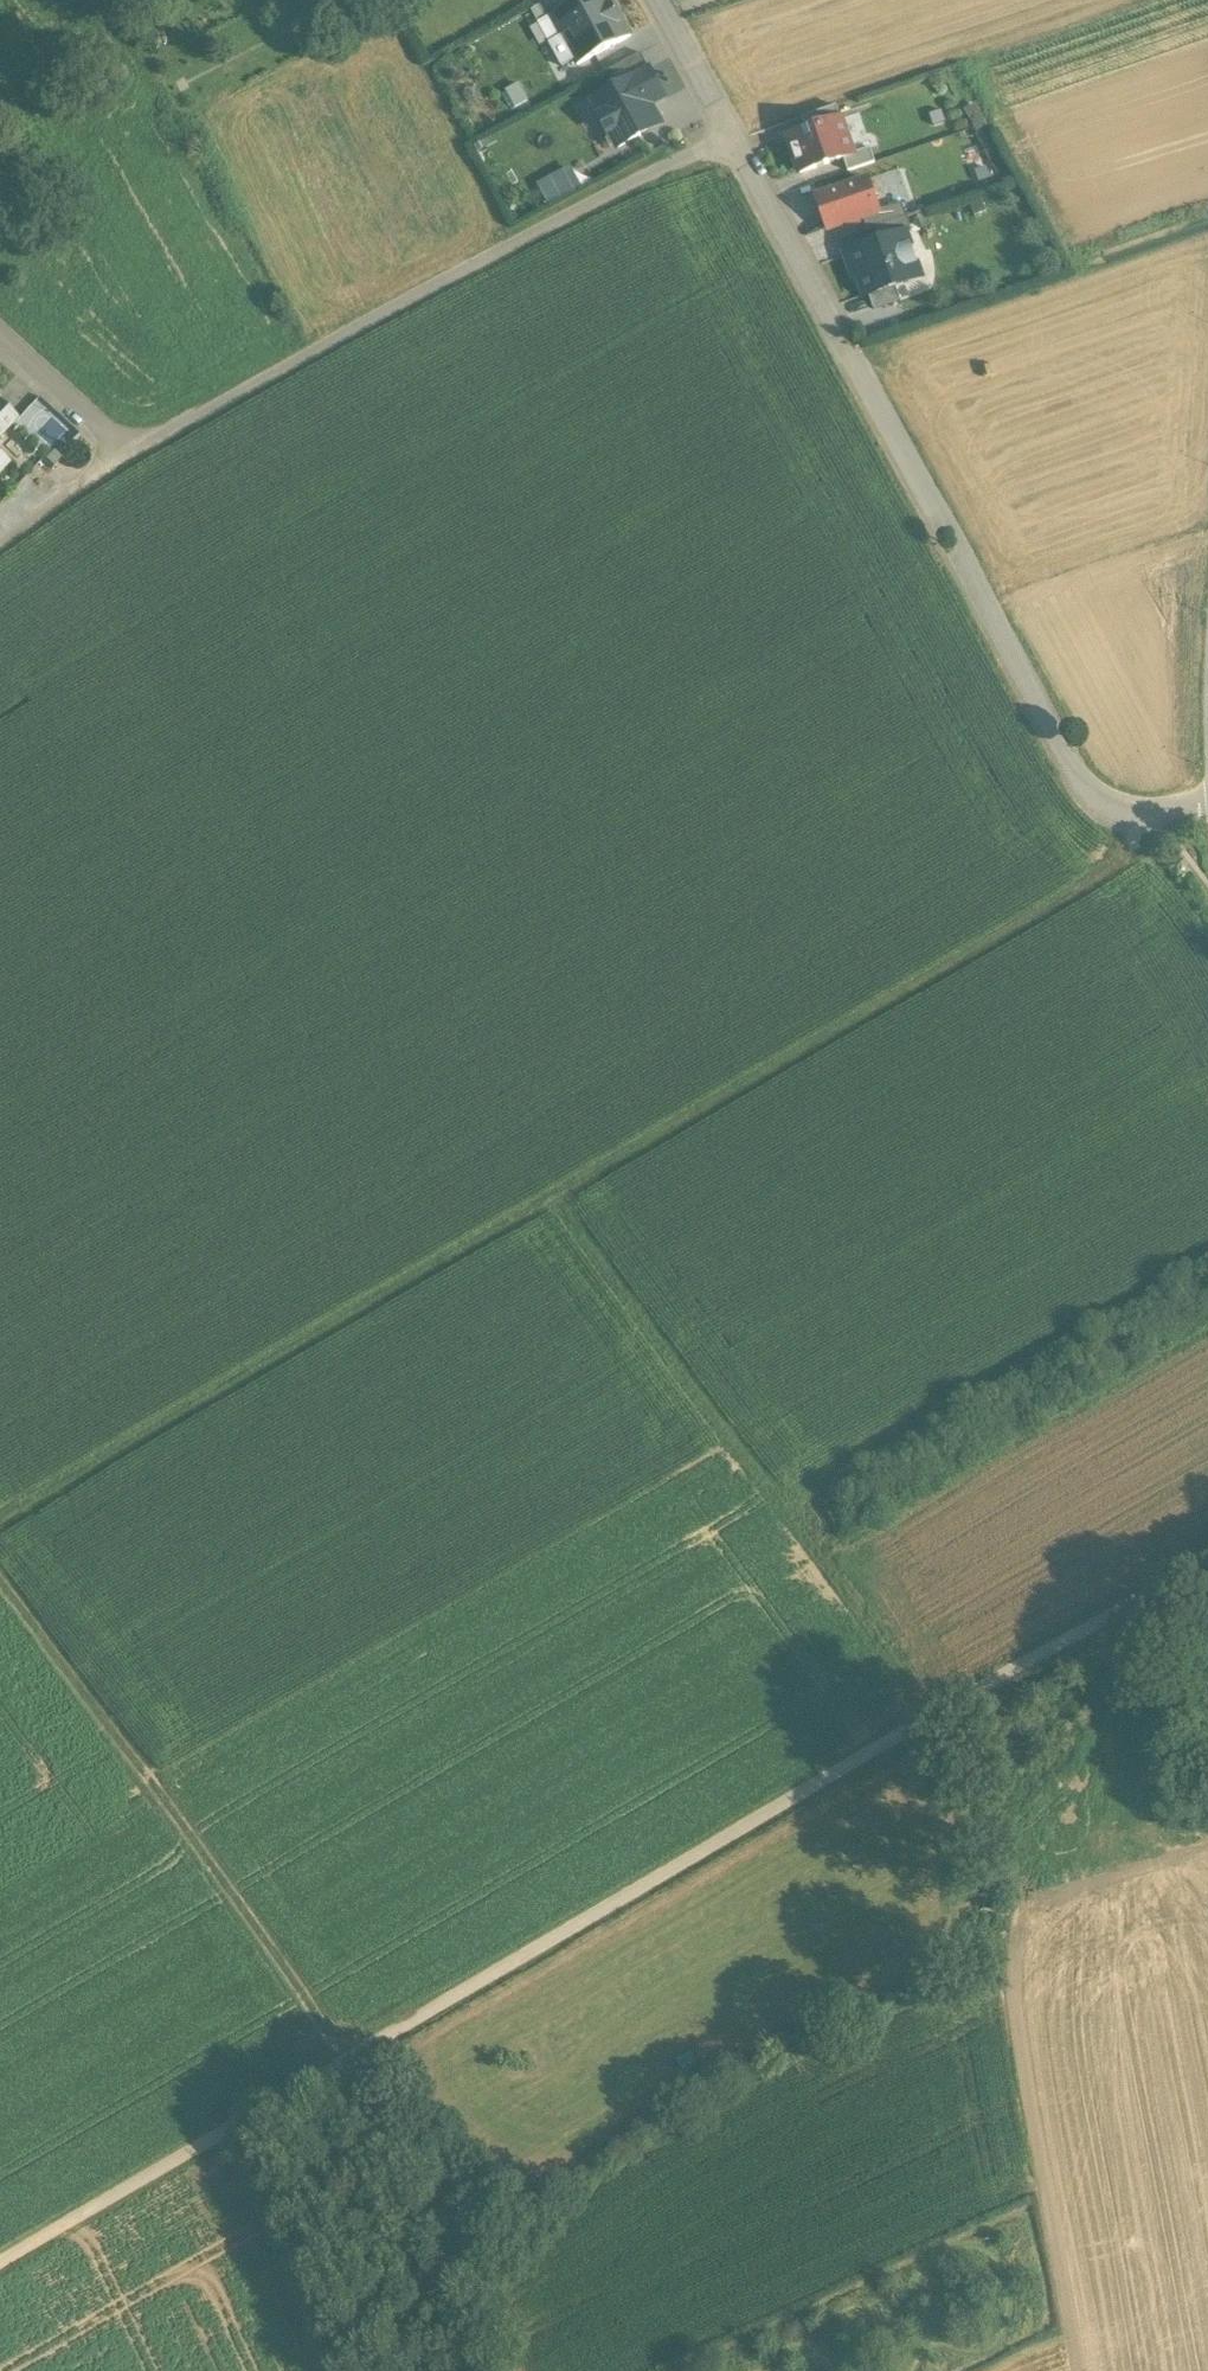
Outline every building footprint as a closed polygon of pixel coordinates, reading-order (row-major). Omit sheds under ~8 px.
[(550,17),(572,5),(569,0),(553,0),(532,12),(538,24),(550,17)] [(611,0),(581,0),(572,5),(550,17),(561,37),(549,44),(562,69),(575,62),(578,67),(632,37),(611,0)] [(620,87),(650,71),(641,55),(611,71),(620,87)] [(665,98),(650,71),(620,87),(593,102),(601,117),(599,118),(608,135),(610,134),(618,149),(660,126),(650,106),(665,98)] [(836,107),(802,119),(807,133),(841,121),(836,107)] [(807,133),(788,139),(800,174),(843,159),(853,156),(853,155),(841,121),(807,133)] [(870,149),(853,155),(853,156),(843,159),(848,173),(875,164),(870,149)] [(578,164),(544,183),(556,206),(590,187),(578,164)] [(868,181),(817,199),(828,231),(863,219),(879,214),(879,213),(879,212),(874,199),(876,193),(874,188),(869,185),(868,181)] [(879,214),(863,219),(867,232),(876,229),(897,222),(892,208),(879,212),(879,213),(879,214)] [(897,222),(876,229),(880,243),(905,234),(906,236),(930,227),(925,212),(915,216),(897,222)] [(880,243),(846,254),(854,279),(858,277),(866,298),(869,297),(896,288),(908,284),(905,275),(917,271),(916,267),(916,265),(916,261),(915,257),(913,253),(911,249),(909,247),(906,236),(905,234),(880,243)] [(896,288),(869,297),(874,311),(901,302),(896,288)] [(18,419),(0,402),(0,438),(18,419)]
